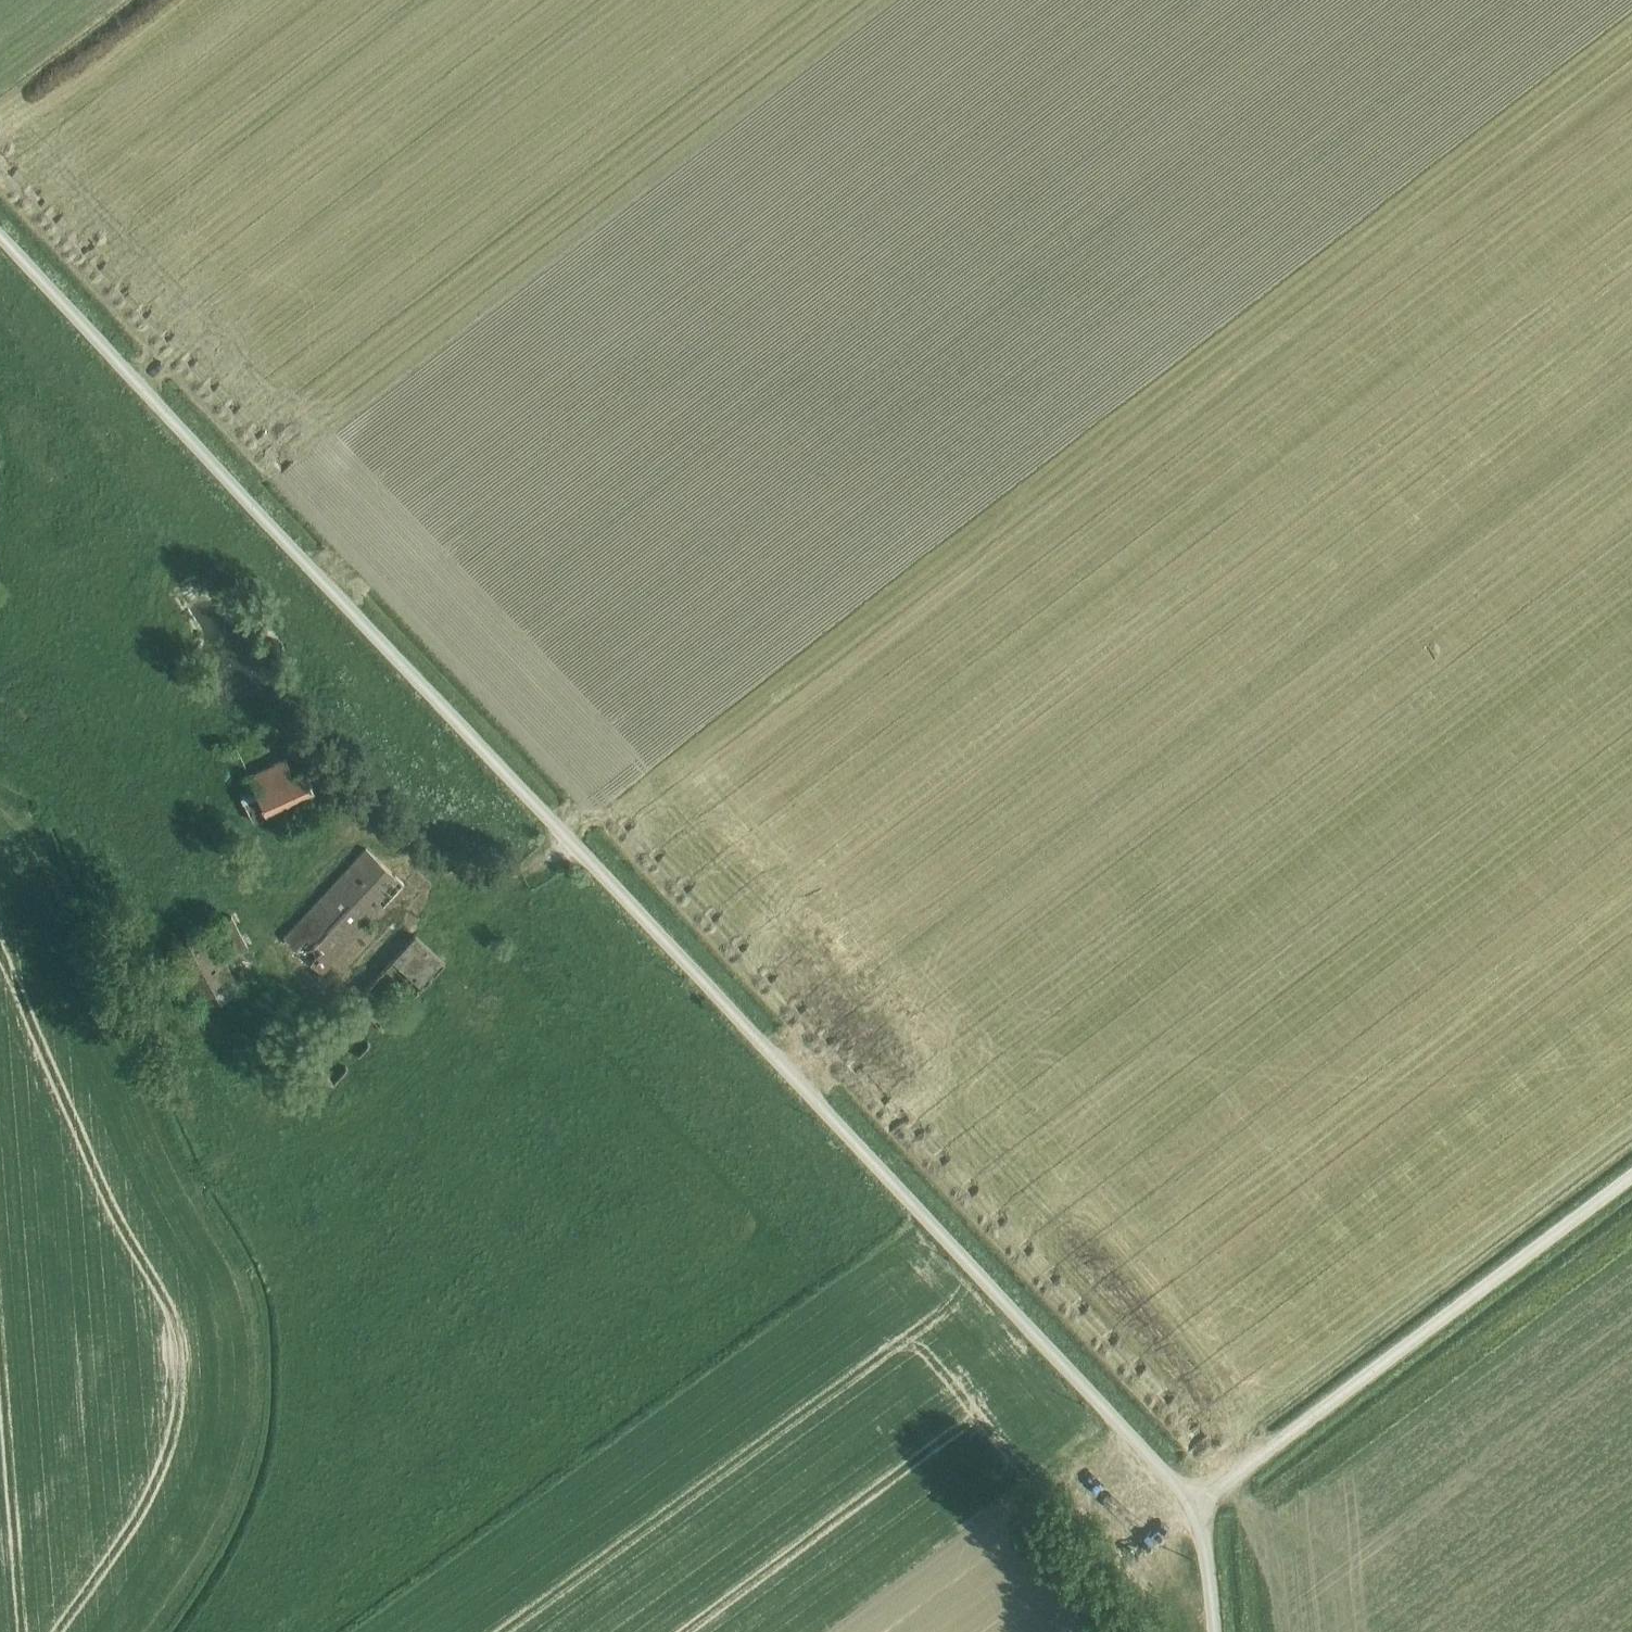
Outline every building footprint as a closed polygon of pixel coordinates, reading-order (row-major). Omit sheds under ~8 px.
[(243,777),(250,790),(240,795),(252,820),(316,791),(304,766),(293,771),(286,757),(243,777)] [(283,938),(322,973),(404,885),(366,849),(283,938)] [(232,916),(168,949),(200,1010),(264,977),(232,916)] [(429,977),(446,957),(416,933),(372,986),(390,1001),(418,967),(429,977)]
